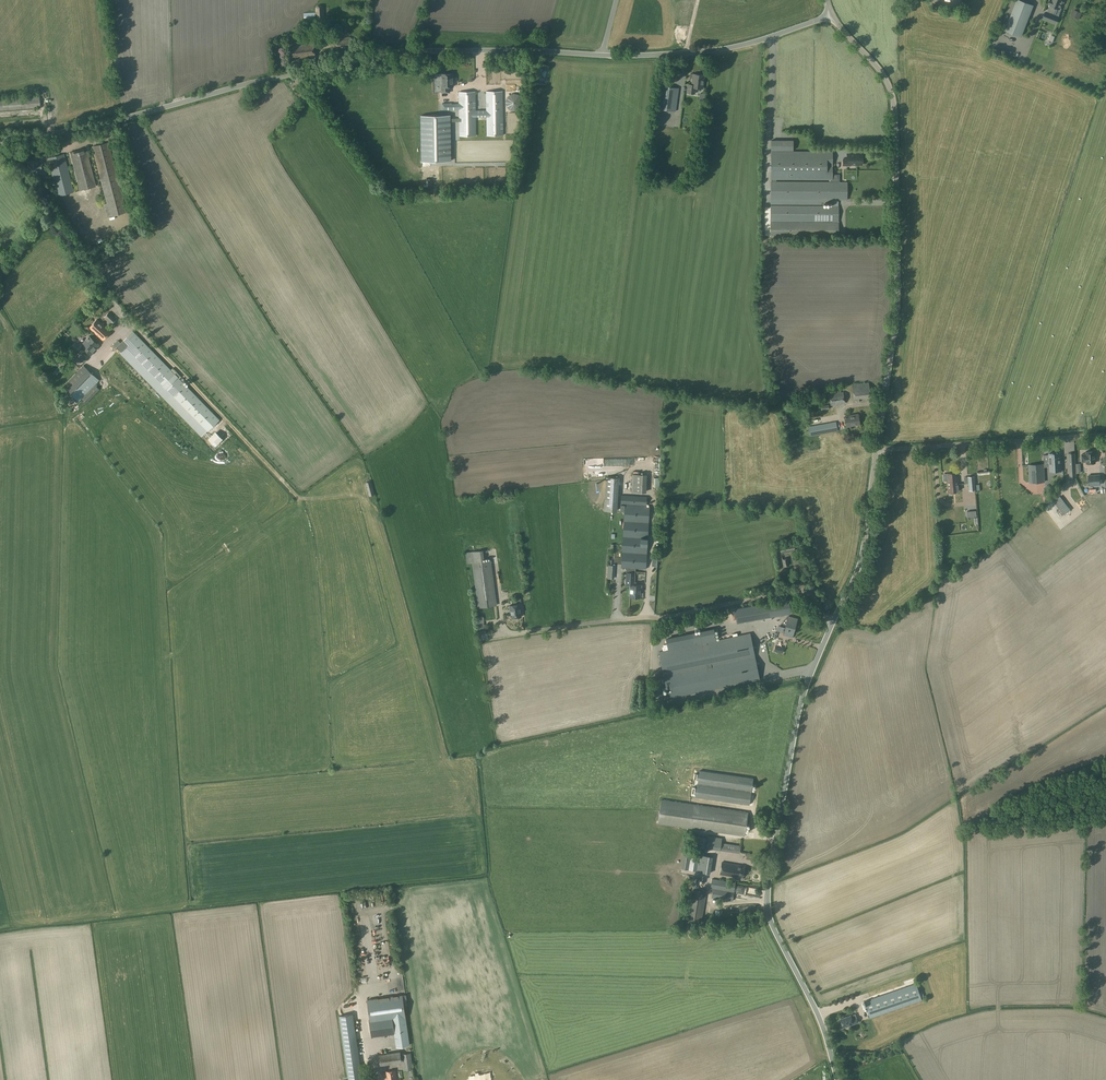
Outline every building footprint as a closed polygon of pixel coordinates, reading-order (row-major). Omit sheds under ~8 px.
[(930,6),(934,6),(934,10),(940,10),(939,0),(929,0),(930,6)] [(1019,0),(1017,0),(1006,30),(1021,36),(1033,5),(1019,0)] [(1052,0),(1051,0),(1049,4),(1051,4),(1048,12),(1046,12),(1044,18),(1055,23),(1058,16),(1054,15),(1057,7),(1060,8),(1061,4),(1063,4),(1064,0),(1052,0)] [(316,8),(316,19),(318,21),(322,21),(324,18),(324,7),(321,5),(318,5),(316,8)] [(1079,19),(1082,13),(1074,9),(1071,15),(1079,19)] [(336,50),(351,50),(351,37),(335,38),(336,50)] [(293,59),(315,57),(313,43),(291,46),(293,59)] [(450,92),(450,87),(453,87),(453,74),(442,74),(442,87),(442,92),(450,92)] [(696,87),(703,88),(705,75),(693,74),(692,85),(688,84),(687,92),(695,93),(696,87)] [(315,90),(319,96),(331,86),(327,80),(315,90)] [(676,111),(679,88),(660,86),(657,109),(676,111)] [(459,92),(459,103),(442,103),(442,110),(459,110),(459,136),(476,135),(476,117),(486,117),(487,135),(504,135),(503,91),(486,92),(486,110),(476,110),(476,92),(459,92)] [(0,100),(0,111),(40,107),(40,97),(0,100)] [(434,115),(420,116),(421,161),(442,161),(451,161),(450,124),(459,124),(459,118),(450,118),(450,115),(434,115)] [(771,140),(771,179),(832,179),(832,150),(776,150),(776,149),(793,149),(793,140),(771,140)] [(127,212),(108,142),(92,146),(107,203),(103,204),(107,218),(110,216),(127,212)] [(70,152),(80,190),(96,186),(86,148),(70,152)] [(843,159),(843,166),(848,166),(848,165),(863,165),(863,153),(848,153),(848,159),(843,159)] [(64,154),(48,158),(58,196),(74,192),(64,154)] [(37,158),(27,160),(30,171),(39,169),(40,173),(46,172),(43,162),(38,164),(37,158)] [(771,205),(770,237),(839,237),(839,200),(847,200),(847,182),(771,182),(771,204),(821,205),(821,203),(829,203),(829,206),(771,205)] [(112,324),(117,319),(109,312),(105,317),(112,324)] [(103,340),(111,332),(98,319),(90,328),(103,340)] [(208,432),(219,420),(133,331),(121,342),(208,432)] [(85,345),(67,364),(64,361),(50,375),(53,378),(52,379),(61,388),(63,387),(79,402),(82,399),(87,403),(100,389),(97,386),(98,385),(96,383),(100,380),(84,365),(94,354),(93,353),(93,352),(99,345),(92,338),(90,336),(83,343),(85,345)] [(114,348),(120,343),(118,340),(112,346),(114,348)] [(109,347),(96,360),(100,364),(113,351),(109,347)] [(130,387),(122,396),(137,410),(145,401),(130,387)] [(108,401),(103,397),(93,407),(98,412),(108,401)] [(118,404),(116,402),(114,404),(111,401),(105,408),(110,413),(118,404)] [(858,414),(845,416),(847,426),(860,424),(858,414)] [(836,422),(809,427),(810,436),(838,431),(836,422)] [(209,442),(216,450),(224,443),(216,436),(209,442)] [(1086,454),(1082,454),(1082,462),(1087,461),(1087,463),(1095,462),(1094,450),(1086,451),(1086,454)] [(1061,453),(1049,453),(1050,471),(1062,470),(1061,453)] [(1045,481),(1044,464),(1028,465),(1029,482),(1045,481)] [(948,480),(946,480),(948,492),(959,491),(958,477),(957,477),(956,472),(947,473),(948,480)] [(631,491),(644,491),(645,473),(632,473),(631,491)] [(1101,484),(1100,475),(1088,476),(1089,485),(1101,484)] [(365,483),(369,496),(375,494),(371,481),(365,483)] [(620,494),(620,503),(624,504),(621,568),(636,568),(646,569),(649,505),(646,505),(646,496),(620,494)] [(1054,499),(1066,515),(1071,511),(1059,496),(1054,499)] [(604,510),(615,511),(616,500),(605,499),(604,510)] [(1046,515),(1040,520),(1048,531),(1054,527),(1046,515)] [(794,543),(779,547),(781,554),(795,551),(794,543)] [(484,561),(483,550),(465,552),(467,564),(472,563),(478,607),(497,605),(491,560),(484,561)] [(635,585),(636,568),(626,568),(625,581),(624,581),(624,583),(625,584),(625,585),(631,585),(630,597),(640,597),(640,585),(635,585)] [(788,599),(777,601),(735,608),(737,622),(791,613),(789,603),(788,599)] [(511,612),(511,618),(521,617),(521,611),(521,604),(509,606),(510,612),(511,612)] [(478,630),(485,629),(483,616),(476,617),(478,630)] [(792,637),(797,618),(789,616),(783,634),(792,637)] [(694,645),(659,652),(668,698),(760,679),(750,633),(716,640),(714,629),(692,634),(694,645)] [(695,797),(749,805),(753,779),(699,771),(698,778),(695,777),(693,789),(696,790),(695,797)] [(661,800),(658,824),(745,836),(748,812),(661,800)] [(708,838),(706,848),(720,850),(721,843),(722,838),(708,836),(708,838)] [(721,843),(720,850),(737,853),(738,846),(721,843)] [(691,853),(688,870),(711,874),(714,857),(691,853)] [(722,862),(720,874),(732,876),(732,877),(733,877),(733,879),(742,881),(742,878),(743,878),(745,866),(739,865),(722,862)] [(694,877),(687,922),(701,924),(707,891),(698,889),(700,878),(694,877)] [(711,878),(710,888),(713,888),(734,892),(735,882),(711,878)] [(713,888),(711,898),(733,901),(734,892),(713,888)] [(917,983),(864,1001),(870,1018),(922,1000),(917,983)] [(370,1019),(369,1019),(372,1037),(394,1033),(396,1047),(409,1045),(402,995),(367,1000),(370,1019)] [(358,1052),(353,1013),(339,1015),(344,1054),(348,1079),(354,1079),(362,1079),(358,1052)] [(850,1015),(840,1019),(843,1027),(849,1024),(850,1025),(858,1022),(856,1018),(852,1019),(850,1015)] [(400,1051),(379,1055),(380,1064),(401,1061),(400,1051)] [(411,1053),(402,1054),(404,1070),(413,1069),(411,1053)] [(384,1077),(385,1079),(397,1079),(395,1070),(386,1071),(386,1077),(384,1077)]
